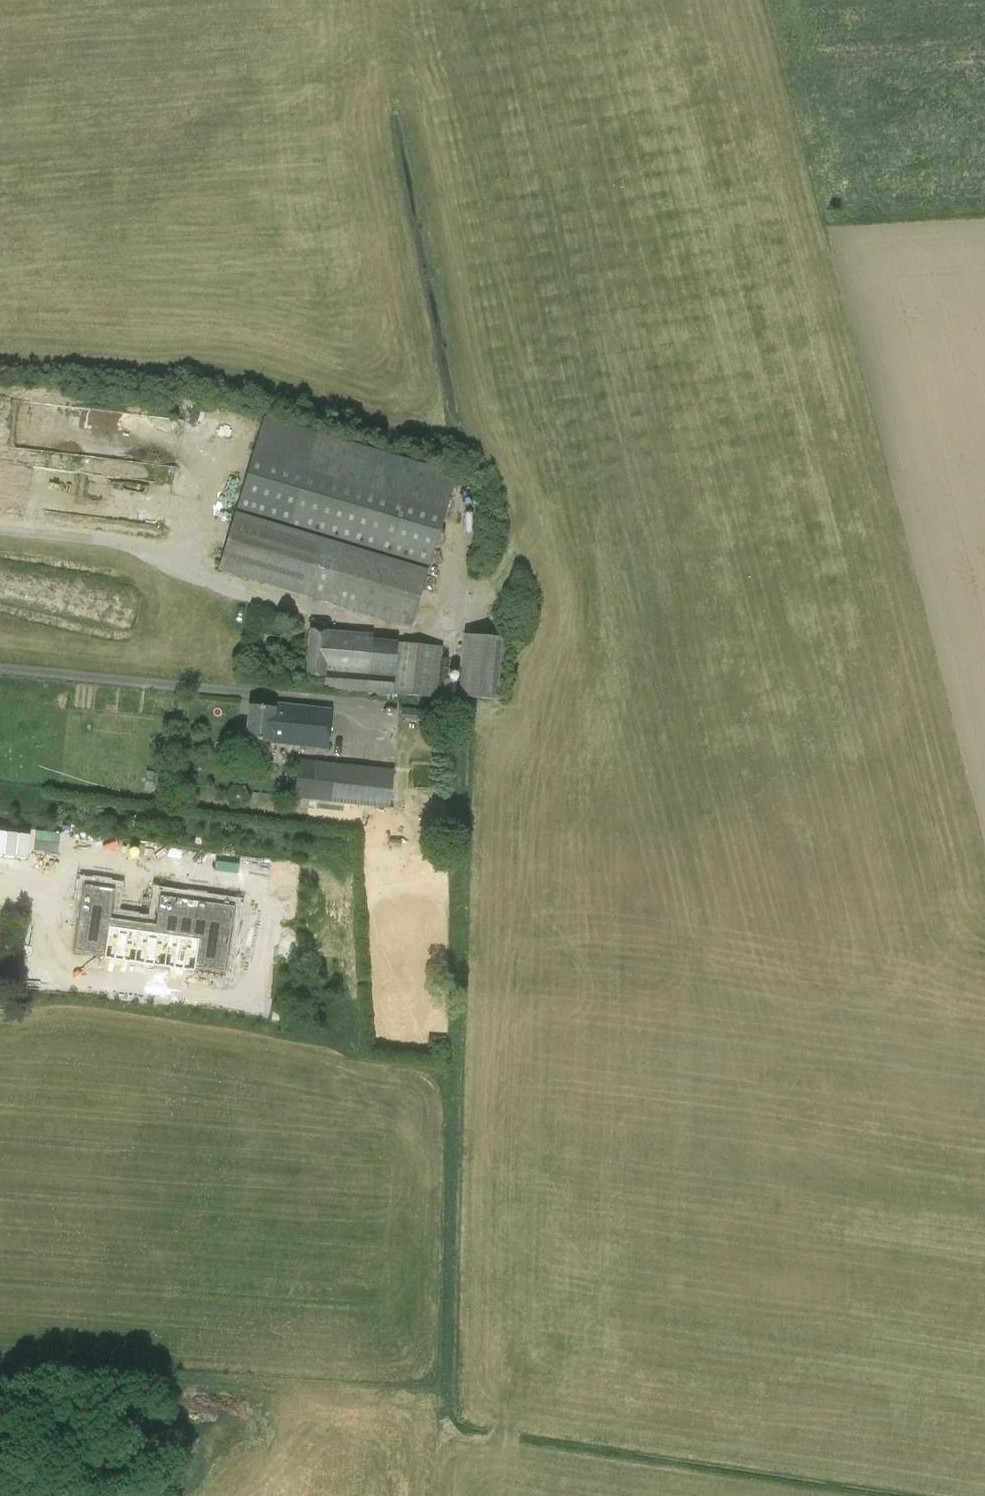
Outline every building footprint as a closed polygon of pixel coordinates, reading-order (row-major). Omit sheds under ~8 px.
[(456,476),(264,418),(217,572),(410,630),(456,476)] [(305,677),(323,679),(322,690),(435,699),(437,681),(444,681),(447,653),(442,652),(441,648),(396,645),(397,642),(372,640),(372,635),(309,630),(305,677)] [(443,696),(500,701),(506,638),(463,635),(458,681),(444,679),(443,696)] [(270,743),(283,745),(283,747),(326,751),(333,711),(290,706),(274,705),(273,710),(249,707),(245,741),(270,743)] [(392,801),(390,801),(394,772),(314,764),(308,814),(395,822),(396,802),(404,802),(405,793),(393,792),(392,801)]
